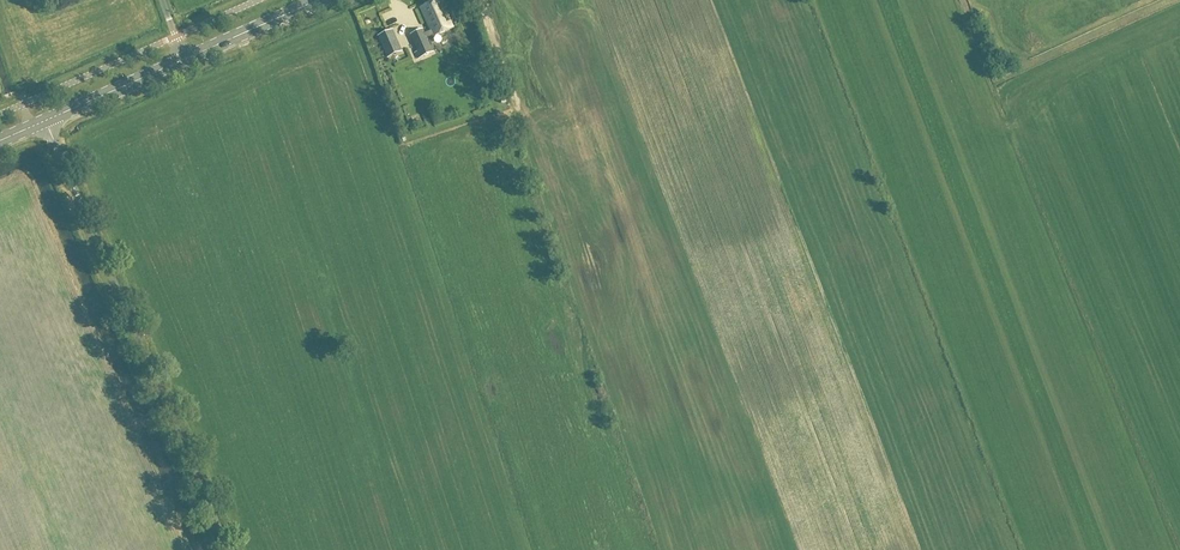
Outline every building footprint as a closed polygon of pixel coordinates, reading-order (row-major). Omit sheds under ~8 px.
[(433,35),(433,37),(452,28),(439,0),(421,9),(429,28),(423,31),(423,30),(410,36),(419,55),(431,49),(426,38),(433,35)] [(388,57),(400,51),(391,31),(379,37),(388,57)]
